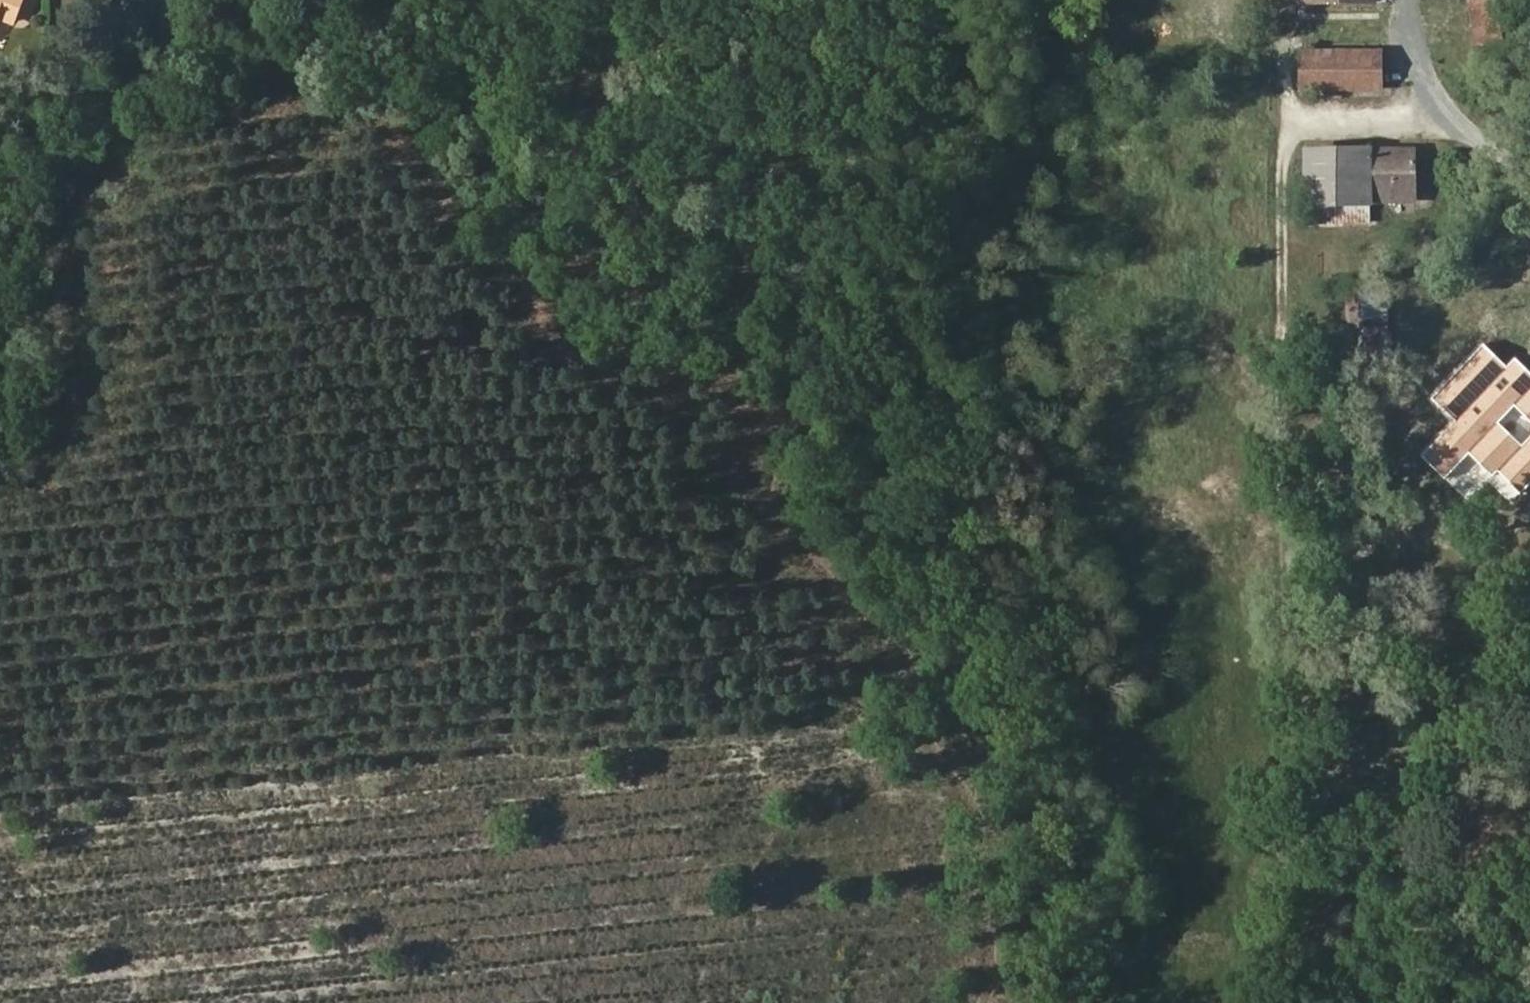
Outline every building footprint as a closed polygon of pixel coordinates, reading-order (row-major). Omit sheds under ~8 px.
[(16,20),(24,0),(0,0),(0,14),(16,20)] [(1502,38),(1497,13),(1483,15),(1488,40),(1502,38)] [(1478,42),(1488,40),(1483,15),(1473,16),(1478,42)] [(1381,51),(1302,51),(1302,89),(1382,89),(1381,51)] [(1374,149),(1374,152),(1374,201),(1390,201),(1391,210),(1416,211),(1416,149),(1374,149)] [(1374,152),(1307,153),(1307,201),(1374,201),(1374,152)] [(1307,214),(1374,213),(1374,201),(1307,201),(1307,214)] [(1430,397),(1454,420),(1420,455),(1442,476),(1470,447),(1518,493),(1529,480),(1529,372),(1514,356),(1506,364),(1483,342),(1430,397)]
